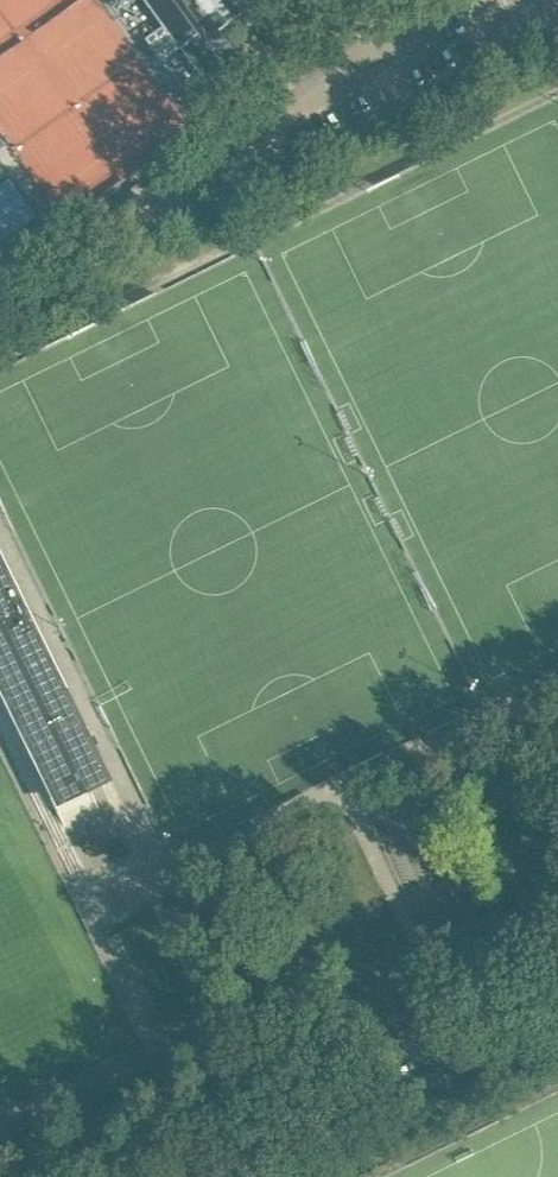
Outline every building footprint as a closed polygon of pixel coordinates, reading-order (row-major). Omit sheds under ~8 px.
[(161,28),(138,44),(184,107),(218,82),(217,81),(216,82),(213,78),(239,59),(218,31),(245,12),(236,0),(140,0),(161,28)] [(86,780),(107,769),(0,555),(0,696),(57,810),(92,793),(86,780)]
